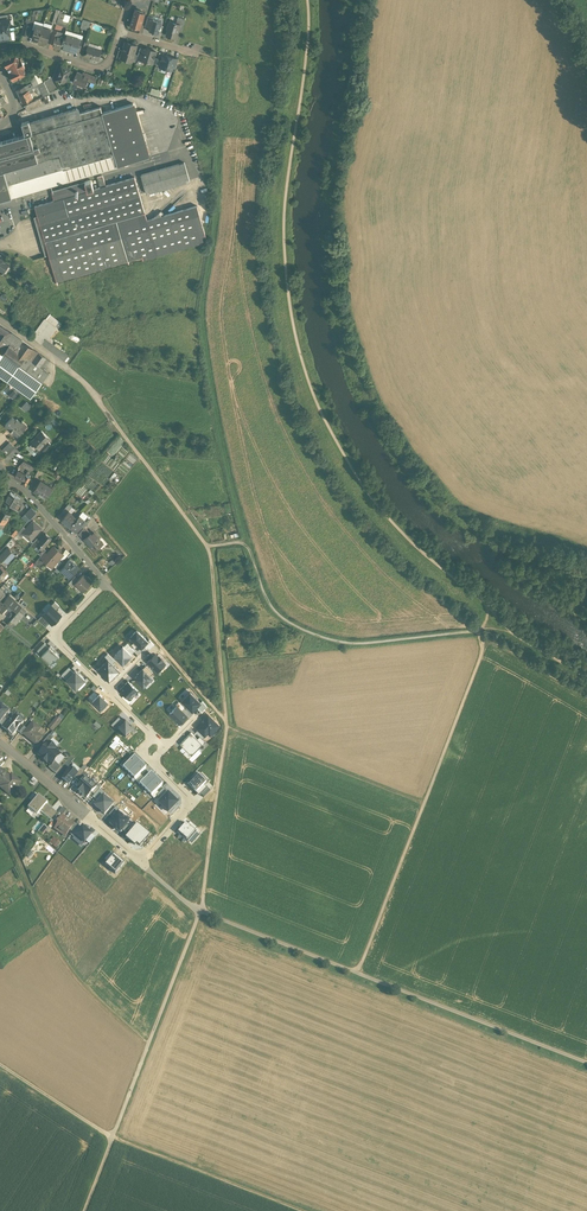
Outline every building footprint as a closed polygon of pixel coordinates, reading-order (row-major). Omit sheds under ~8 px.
[(135,9),(130,25),(140,28),(145,12),(135,9)] [(65,14),(59,12),(59,15),(56,23),(56,24),(61,25),(65,14)] [(70,16),(65,14),(61,25),(67,27),(70,16)] [(148,16),(145,26),(150,28),(152,19),(153,19),(153,18),(148,16)] [(186,19),(178,17),(176,23),(180,25),(179,28),(183,29),(186,19)] [(9,28),(9,23),(7,23),(6,19),(0,20),(0,30),(9,28)] [(153,19),(152,19),(150,28),(149,31),(158,34),(162,22),(153,19)] [(176,23),(169,22),(167,29),(168,30),(167,35),(171,36),(176,38),(179,28),(180,25),(176,23)] [(35,26),(31,39),(39,41),(42,28),(35,26)] [(51,29),(43,27),(42,28),(39,41),(47,43),(51,29)] [(0,30),(0,39),(9,38),(8,34),(10,33),(9,28),(0,30)] [(65,34),(57,31),(53,46),(61,48),(61,47),(65,34)] [(73,37),(65,34),(61,47),(70,50),(73,37)] [(82,40),(73,37),(70,50),(78,52),(82,40)] [(123,51),(121,58),(132,61),(134,54),(137,45),(125,42),(123,51)] [(88,46),(87,50),(85,56),(98,59),(101,50),(88,46)] [(146,49),(140,48),(138,55),(137,58),(143,59),(146,49)] [(151,49),(146,48),(146,49),(143,59),(143,60),(146,61),(147,63),(150,64),(152,63),(153,63),(156,51),(154,50),(151,49)] [(16,53),(11,55),(8,54),(7,57),(5,58),(6,60),(4,61),(7,67),(9,71),(9,72),(12,78),(14,77),(15,79),(18,78),(20,79),(21,76),(26,74),(23,68),(25,67),(21,59),(19,59),(16,53)] [(175,58),(165,55),(165,56),(164,55),(162,57),(161,60),(162,62),(163,62),(162,67),(171,70),(172,67),(175,58)] [(70,69),(61,66),(56,79),(64,82),(65,81),(70,69)] [(85,75),(77,72),(73,82),(85,86),(87,80),(94,83),(96,77),(86,73),(85,75)] [(38,74),(36,73),(34,76),(38,84),(42,82),(38,74)] [(34,76),(30,78),(32,81),(34,87),(36,86),(36,85),(38,85),(38,84),(34,76)] [(27,84),(25,85),(27,90),(29,89),(33,87),(34,87),(32,81),(27,84)] [(38,84),(38,85),(42,93),(43,96),(50,93),(44,82),(42,82),(38,84)] [(25,85),(17,89),(19,94),(27,90),(25,85)] [(27,90),(19,94),(23,102),(33,97),(30,92),(29,89),(27,90)] [(40,98),(26,105),(28,109),(41,102),(40,98)] [(2,140),(0,140),(0,198),(149,157),(133,104),(80,118),(76,107),(29,121),(29,119),(22,121),(25,133),(2,140)] [(184,162),(141,175),(147,194),(190,181),(184,162)] [(100,187),(94,189),(91,180),(85,181),(85,182),(52,192),(54,200),(35,206),(45,241),(56,280),(142,255),(143,259),(207,241),(197,205),(147,220),(135,177),(106,185),(103,175),(97,177),(100,187)] [(0,258),(0,269),(3,271),(8,264),(0,258)] [(16,265),(12,271),(18,275),(22,269),(16,265)] [(48,316),(45,320),(56,328),(57,328),(60,325),(59,325),(59,324),(48,316)] [(45,320),(32,336),(41,343),(46,338),(56,328),(45,320)] [(0,325),(0,333),(0,334),(0,353),(2,354),(3,353),(9,346),(11,343),(10,342),(15,335),(12,332),(0,325)] [(41,343),(46,347),(50,341),(46,338),(41,343)] [(22,344),(16,352),(24,358),(26,358),(26,357),(33,348),(22,340),(20,342),(22,344)] [(69,355),(50,341),(46,347),(55,353),(65,360),(69,355)] [(16,352),(9,346),(3,353),(11,359),(19,364),(19,365),(24,358),(16,352)] [(46,358),(33,348),(26,357),(40,367),(46,358)] [(11,359),(3,353),(2,354),(0,353),(0,374),(11,359)] [(24,358),(19,365),(42,383),(49,374),(40,367),(26,357),(26,358),(24,358)] [(7,381),(19,364),(11,359),(0,374),(0,376),(7,381)] [(19,365),(19,364),(7,381),(31,398),(42,383),(19,365)] [(22,406),(27,411),(32,405),(27,401),(22,406)] [(16,420),(12,416),(5,424),(15,434),(16,433),(18,435),(27,425),(22,421),(21,422),(17,418),(16,420)] [(42,431),(33,440),(41,448),(50,439),(42,431)] [(33,440),(32,442),(40,450),(41,448),(33,440)] [(9,454),(16,447),(10,441),(3,449),(9,454)] [(37,453),(40,450),(32,442),(29,445),(37,453)] [(49,442),(42,450),(44,451),(51,444),(49,442)] [(32,465),(24,460),(21,464),(29,469),(32,465)] [(44,471),(39,469),(35,476),(40,479),(44,471)] [(30,477),(18,470),(14,477),(22,481),(21,483),(26,485),(30,477)] [(53,487),(41,480),(34,491),(46,498),(53,487)] [(10,492),(5,500),(14,506),(17,502),(20,498),(10,492)] [(68,504),(63,510),(66,513),(69,510),(72,506),(68,504)] [(31,507),(25,514),(30,518),(36,511),(31,507)] [(1,508),(0,509),(0,514),(8,518),(10,514),(6,511),(1,508)] [(66,513),(62,519),(70,526),(77,518),(71,513),(72,512),(69,510),(66,513)] [(77,518),(70,526),(76,531),(81,525),(85,520),(85,519),(79,515),(77,518)] [(87,517),(85,519),(85,520),(81,525),(84,527),(85,526),(90,519),(87,517)] [(20,519),(8,533),(13,537),(17,532),(23,526),(26,523),(20,519)] [(26,528),(22,533),(24,534),(31,540),(42,528),(33,520),(26,528)] [(23,526),(17,532),(22,536),(24,534),(22,533),(26,528),(23,526)] [(91,533),(85,526),(84,527),(79,533),(84,539),(85,539),(86,538),(85,538),(91,533)] [(92,534),(91,533),(85,538),(86,538),(85,539),(94,549),(95,548),(96,549),(102,544),(99,540),(100,539),(94,532),(92,534)] [(40,540),(37,544),(39,546),(42,548),(43,547),(51,537),(50,538),(46,534),(46,533),(40,540)] [(37,538),(31,544),(35,547),(37,544),(40,540),(37,538)] [(11,539),(6,544),(10,548),(14,543),(11,539)] [(47,553),(42,559),(44,561),(46,562),(45,563),(51,568),(54,565),(59,559),(64,554),(63,553),(60,551),(61,549),(59,547),(58,548),(54,545),(47,553)] [(42,548),(39,546),(38,547),(40,549),(37,552),(41,555),(44,551),(45,551),(46,549),(43,547),(42,548)] [(0,556),(0,558),(5,563),(14,555),(7,549),(0,556)] [(44,551),(41,555),(35,561),(38,563),(40,566),(44,562),(43,562),(44,561),(42,559),(47,553),(45,551),(44,551)] [(65,563),(60,568),(67,574),(69,571),(72,574),(79,567),(69,558),(65,563)] [(59,559),(54,565),(56,568),(58,566),(62,561),(59,559)] [(79,578),(75,583),(76,584),(79,587),(81,586),(85,589),(92,581),(84,573),(79,578)] [(76,575),(69,582),(73,587),(76,584),(75,583),(79,578),(76,575)] [(0,607),(0,611),(2,613),(7,608),(11,611),(12,609),(17,613),(22,606),(9,594),(3,603),(0,607)] [(52,605),(57,610),(60,606),(55,601),(52,605)] [(43,614),(51,622),(52,624),(61,614),(57,610),(52,605),(43,614)] [(22,606),(17,613),(11,621),(16,625),(27,610),(22,606)] [(43,614),(38,620),(46,627),(51,622),(43,614)] [(141,647),(144,645),(148,641),(137,630),(130,636),(132,638),(129,640),(138,648),(140,646),(141,647)] [(144,645),(149,650),(154,645),(149,639),(148,641),(144,645)] [(37,651),(42,655),(49,647),(45,643),(37,651)] [(127,643),(124,646),(132,654),(135,651),(127,643)] [(154,645),(149,650),(154,655),(155,653),(159,650),(154,645)] [(49,647),(42,655),(50,663),(54,659),(55,660),(59,656),(53,650),(54,649),(51,646),(49,647)] [(126,660),(131,655),(123,647),(115,655),(124,664),(127,661),(126,660)] [(108,659),(113,663),(115,661),(108,653),(105,656),(108,659)] [(159,656),(155,653),(154,655),(147,661),(157,671),(165,663),(162,660),(163,659),(159,655),(159,656)] [(99,669),(109,680),(119,670),(113,663),(108,659),(99,669)] [(150,676),(153,672),(147,666),(144,669),(150,676)] [(69,667),(62,675),(67,679),(74,672),(69,667)] [(152,677),(150,676),(144,669),(135,677),(143,686),(152,677)] [(76,689),(85,679),(76,670),(74,672),(67,679),(76,689)] [(125,694),(130,699),(138,691),(128,681),(120,689),(125,694)] [(89,697),(93,701),(98,696),(94,692),(89,697)] [(197,706),(201,702),(190,692),(181,700),(192,711),(197,706)] [(93,701),(102,710),(106,706),(105,704),(108,702),(100,694),(98,696),(93,701)] [(130,699),(125,694),(122,697),(129,704),(132,701),(130,699)] [(197,706),(202,711),(207,706),(202,701),(201,702),(197,706)] [(177,706),(182,710),(184,707),(179,702),(176,704),(177,706)] [(4,718),(9,712),(1,706),(0,707),(0,722),(4,718)] [(169,714),(179,724),(187,715),(182,710),(177,706),(169,714)] [(165,714),(163,717),(170,724),(173,722),(165,714)] [(208,715),(196,727),(198,729),(205,736),(208,732),(210,735),(219,726),(208,715)] [(23,723),(14,716),(11,721),(5,729),(9,732),(11,730),(14,733),(16,732),(17,730),(21,725),(23,723)] [(49,728),(55,732),(63,720),(57,716),(49,728)] [(119,716),(111,724),(116,729),(124,721),(119,716)] [(174,729),(170,724),(163,717),(155,725),(167,736),(174,729)] [(2,727),(5,729),(11,721),(8,718),(7,720),(2,726),(2,727)] [(126,719),(124,721),(116,729),(126,738),(135,729),(126,719)] [(27,730),(23,735),(37,746),(43,738),(37,733),(41,729),(33,722),(27,730)] [(200,736),(202,738),(205,736),(198,729),(195,731),(200,736)] [(191,732),(180,744),(186,750),(192,755),(203,744),(197,738),(191,732)] [(50,735),(43,744),(46,746),(49,743),(53,739),(50,735)] [(49,743),(46,746),(39,755),(43,758),(42,759),(47,763),(47,762),(51,766),(55,762),(60,755),(55,750),(56,749),(49,743)] [(192,755),(186,750),(183,753),(189,758),(192,755)] [(123,768),(129,774),(140,762),(135,756),(128,763),(123,768)] [(61,768),(55,762),(51,766),(49,768),(56,774),(61,768)] [(146,768),(140,762),(129,774),(135,780),(140,775),(146,768)] [(71,768),(62,779),(69,784),(78,774),(71,768)] [(3,770),(1,773),(0,774),(0,783),(7,790),(5,792),(10,796),(22,783),(17,779),(15,781),(3,770)] [(74,778),(77,780),(84,773),(81,770),(74,778)] [(77,780),(81,784),(86,778),(86,779),(89,776),(84,773),(77,780)] [(140,785),(145,790),(157,779),(151,773),(145,780),(140,785)] [(198,775),(188,786),(192,789),(193,788),(198,793),(199,793),(205,786),(207,784),(198,775)] [(82,784),(77,789),(80,792),(79,793),(83,796),(84,795),(87,798),(92,793),(97,788),(96,787),(86,779),(86,778),(81,784),(82,784)] [(163,785),(157,779),(145,790),(151,796),(156,791),(163,785)] [(97,788),(92,793),(95,796),(100,790),(102,787),(98,784),(96,787),(97,788)] [(199,793),(204,798),(210,791),(205,786),(199,793)] [(157,796),(162,801),(168,795),(169,794),(164,789),(159,794),(157,796)] [(106,795),(100,790),(95,796),(93,798),(98,802),(103,796),(106,795)] [(162,801),(159,803),(169,812),(177,804),(174,801),(175,800),(172,797),(171,798),(168,795),(162,801)] [(39,796),(30,807),(38,814),(40,812),(47,804),(48,803),(39,796)] [(113,805),(103,796),(98,802),(95,806),(104,815),(113,805)] [(52,809),(47,804),(40,812),(46,816),(52,809)] [(116,807),(109,815),(113,818),(117,813),(120,810),(116,807)] [(58,814),(52,809),(46,816),(45,816),(52,822),(54,820),(58,814)] [(117,813),(113,818),(109,822),(114,826),(113,827),(116,829),(117,829),(121,832),(122,831),(127,825),(129,823),(117,813)] [(67,818),(63,815),(62,817),(57,823),(58,824),(55,828),(62,833),(61,833),(65,836),(70,830),(74,825),(66,819),(67,818)] [(130,828),(127,831),(131,834),(137,826),(134,823),(130,828)] [(195,831),(188,825),(186,823),(177,833),(188,843),(197,833),(195,831)] [(195,831),(197,828),(190,823),(188,825),(195,831)] [(149,836),(137,826),(131,834),(127,838),(135,846),(137,844),(140,846),(149,836)] [(77,827),(73,833),(71,836),(73,838),(76,836),(75,835),(80,830),(77,827)] [(80,830),(75,835),(76,836),(84,843),(92,835),(83,827),(80,830)] [(177,837),(175,840),(183,847),(185,844),(177,837)] [(60,842),(54,838),(50,843),(58,850),(59,848),(57,846),(60,842)] [(94,846),(103,855),(110,848),(100,839),(94,846)] [(185,850),(183,847),(175,840),(173,839),(164,848),(177,859),(185,850)] [(111,853),(105,860),(108,863),(114,856),(111,853)] [(124,864),(114,856),(108,863),(106,866),(115,874),(124,864)]
